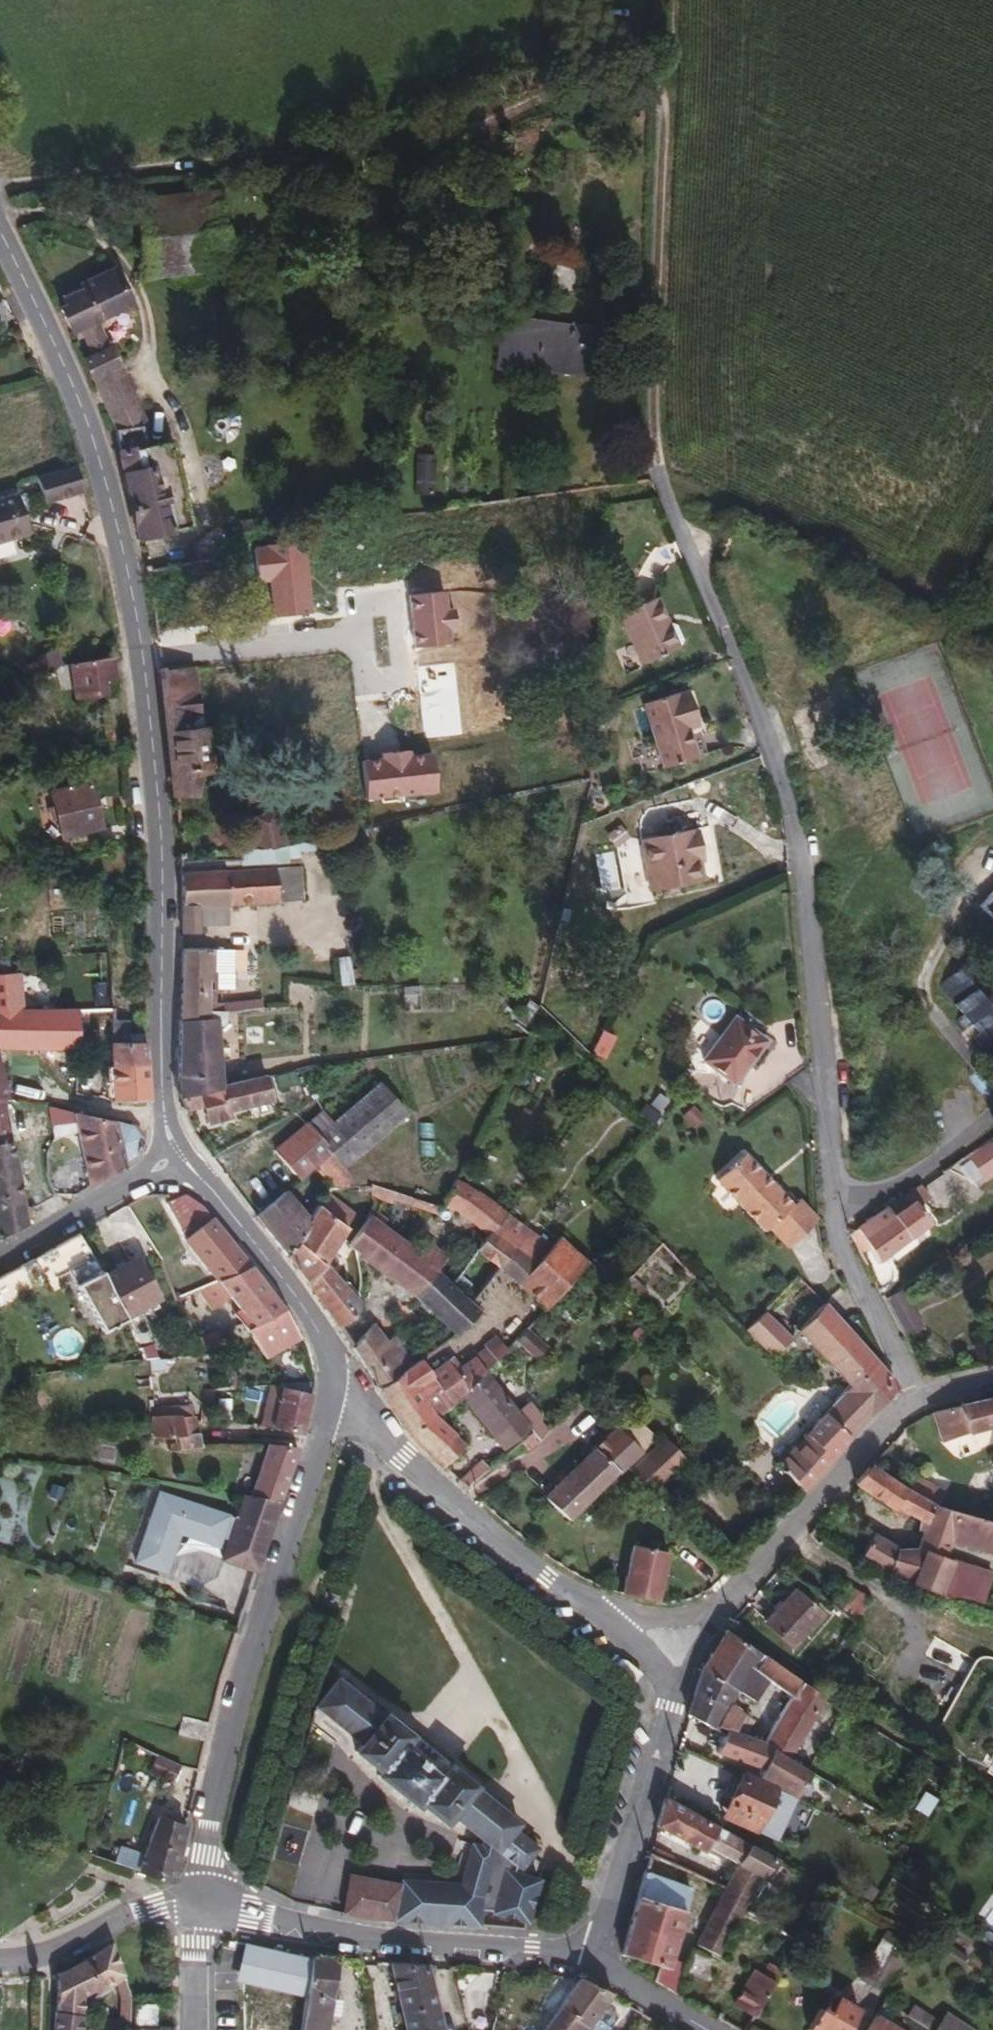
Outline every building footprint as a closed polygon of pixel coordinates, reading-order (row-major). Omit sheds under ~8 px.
[(223,268),(217,201),(139,209),(144,259),(169,257),(170,273),(223,268)] [(98,316),(84,284),(61,294),(64,302),(59,305),(71,329),(79,325),(92,354),(84,358),(91,373),(116,362),(95,318),(98,316)] [(540,361),(543,319),(599,324),(602,292),(560,289),(542,304),(502,301),(497,358),(540,361)] [(596,365),(599,324),(543,319),(540,361),(596,365)] [(122,375),(116,362),(91,373),(97,388),(122,375)] [(132,399),(122,375),(97,388),(108,411),(132,399)] [(190,523),(177,465),(170,438),(145,444),(140,425),(144,423),(132,399),(108,411),(115,425),(114,428),(138,534),(190,523)] [(432,495),(435,455),(407,454),(405,494),(432,495)] [(77,464),(37,476),(40,487),(80,475),(77,464)] [(82,478),(44,485),(47,501),(85,494),(82,478)] [(17,495),(0,500),(0,539),(27,531),(17,495)] [(197,576),(195,560),(171,564),(174,580),(197,576)] [(679,648),(658,597),(621,612),(643,663),(679,648)] [(113,676),(110,656),(73,662),(77,695),(104,692),(102,678),(113,676)] [(64,673),(61,663),(22,674),(25,683),(64,673)] [(196,687),(194,664),(163,667),(166,689),(196,687)] [(208,766),(207,728),(200,729),(196,687),(166,689),(170,726),(176,791),(197,791),(197,767),(208,766)] [(697,755),(688,725),(699,722),(689,690),(677,694),(677,691),(645,702),(664,765),(697,755)] [(100,825),(90,782),(51,792),(54,805),(48,806),(51,818),(57,817),(61,835),(100,825)] [(286,845),(279,813),(252,819),(259,846),(271,845),(272,848),(286,845)] [(701,856),(705,855),(699,825),(642,837),(652,888),(705,877),(701,856)] [(319,896),(318,862),(298,863),(300,898),(319,896)] [(300,898),(298,863),(182,871),(184,931),(200,931),(200,904),(300,898)] [(976,907),(992,923),(992,888),(976,907)] [(214,1000),(214,987),(208,987),(208,945),(184,946),(183,1018),(207,1017),(207,1008),(216,1009),(222,1009),(222,1000),(214,1000)] [(977,950),(938,984),(963,1012),(954,1020),(962,1030),(972,1021),(980,1030),(971,1038),(987,1057),(992,1052),(992,968),(977,950)] [(77,1006),(46,1007),(46,989),(23,989),(22,970),(0,972),(0,1045),(77,1042),(77,1006)] [(114,1040),(113,1017),(112,1005),(77,1006),(77,1042),(114,1040)] [(222,1084),(215,1050),(216,1009),(207,1008),(207,1017),(183,1018),(181,1070),(181,1093),(222,1084)] [(737,1080),(768,1037),(737,1014),(705,1058),(737,1080)] [(128,1039),(128,1016),(113,1017),(114,1040),(128,1039)] [(148,1063),(145,1038),(128,1039),(114,1040),(114,1063),(148,1063)] [(4,1098),(8,1097),(0,1060),(0,1236),(26,1224),(16,1174),(4,1098)] [(151,1099),(148,1063),(114,1063),(114,1099),(151,1099)] [(307,1071),(306,1063),(265,1074),(273,1096),(310,1087),(308,1078),(307,1071)] [(316,1076),(315,1070),(307,1071),(308,1078),(316,1076)] [(273,1096),(265,1074),(252,1077),(222,1084),(181,1093),(185,1109),(205,1104),(210,1120),(233,1115),(231,1107),(257,1100),(273,1096)] [(345,1164),(405,1111),(379,1081),(319,1133),(333,1149),(345,1164)] [(280,1120),(273,1096),(257,1100),(264,1125),(280,1120)] [(80,1122),(78,1111),(45,1105),(43,1114),(80,1122)] [(126,1165),(117,1119),(78,1111),(80,1122),(93,1184),(126,1165)] [(333,1149),(319,1133),(307,1122),(277,1148),(302,1176),(315,1165),(333,1149)] [(991,1136),(969,1150),(985,1174),(992,1168),(992,1139),(991,1136)] [(792,1197),(742,1148),(715,1175),(764,1225),(769,1220),(792,1197)] [(347,1182),(350,1170),(345,1164),(333,1149),(315,1165),(323,1173),(333,1181),(347,1182)] [(507,1211),(456,1175),(443,1201),(488,1230),(490,1229),(507,1211)] [(324,1261),(347,1224),(333,1213),(355,1182),(347,1182),(333,1181),(310,1217),(299,1234),(324,1261)] [(932,1222),(920,1204),(931,1195),(923,1183),(844,1235),(855,1254),(872,1244),(880,1257),(932,1222)] [(310,1217),(286,1190),(258,1214),(286,1252),(299,1234),(310,1217)] [(789,1239),(817,1211),(798,1191),(792,1197),(769,1220),(789,1239)] [(215,1220),(203,1204),(187,1194),(185,1194),(172,1201),(192,1240),(204,1234),(201,1226),(215,1220)] [(388,1216),(372,1204),(370,1215),(383,1223),(388,1216)] [(549,1304),(589,1261),(560,1236),(552,1244),(507,1211),(490,1229),(512,1244),(498,1263),(549,1304)] [(470,1300),(498,1263),(512,1244),(490,1229),(488,1230),(477,1245),(449,1281),(418,1251),(383,1223),(370,1215),(349,1242),(356,1247),(376,1265),(383,1269),(393,1274),(405,1283),(441,1315),(456,1329),(482,1310),(470,1300)] [(78,1232),(0,1276),(0,1306),(66,1271),(101,1328),(118,1321),(127,1318),(125,1315),(106,1275),(78,1232)] [(449,1281),(477,1245),(461,1233),(446,1251),(431,1238),(418,1251),(449,1281)] [(342,1282),(324,1261),(299,1234),(286,1252),(298,1264),(330,1310),(342,1282)] [(159,1297),(137,1257),(106,1275),(125,1315),(142,1306),(159,1297)] [(301,1335),(280,1302),(251,1265),(220,1279),(240,1309),(234,1313),(266,1355),(301,1335)] [(354,1313),(360,1290),(342,1282),(330,1310),(339,1324),(354,1313)] [(200,1306),(194,1291),(179,1298),(185,1313),(200,1306)] [(900,1383),(869,1347),(826,1299),(800,1327),(855,1384),(829,1408),(853,1434),(889,1393),(900,1383)] [(799,1333),(770,1300),(744,1322),(777,1355),(799,1333)] [(160,1358),(142,1306),(125,1315),(127,1318),(138,1350),(142,1360),(160,1358)] [(138,1350),(127,1318),(118,1321),(130,1352),(138,1350)] [(414,1361),(395,1335),(388,1339),(375,1320),(353,1345),(380,1385),(414,1361)] [(234,1351),(228,1328),(228,1325),(191,1331),(198,1355),(234,1351)] [(486,1366),(503,1352),(499,1347),(494,1352),(488,1344),(476,1353),(486,1366)] [(436,1412),(462,1391),(484,1369),(486,1366),(476,1353),(436,1381),(420,1356),(414,1361),(380,1385),(410,1430),(445,1462),(465,1441),(442,1419),(436,1412)] [(529,1424),(484,1369),(462,1391),(505,1443),(529,1424)] [(301,1432),(308,1405),(313,1381),(313,1379),(283,1382),(275,1426),(301,1432)] [(935,1410),(947,1441),(970,1430),(992,1424),(992,1398),(935,1410)] [(806,1486),(853,1434),(829,1408),(781,1458),(806,1486)] [(659,1432),(634,1410),(618,1425),(645,1445),(650,1449),(668,1432),(674,1426),(670,1422),(659,1432)] [(201,1445),(195,1423),(194,1416),(167,1417),(151,1417),(150,1417),(150,1435),(164,1437),(177,1437),(178,1448),(201,1445)] [(621,1468),(645,1445),(618,1425),(549,1493),(573,1514),(619,1466),(621,1468)] [(536,1432),(532,1428),(528,1432),(531,1437),(536,1432)] [(531,1437),(528,1432),(523,1436),(527,1441),(531,1437)] [(654,1488),(689,1455),(668,1432),(650,1449),(633,1465),(654,1488)] [(981,1447),(992,1462),(992,1444),(981,1447)] [(278,1500),(296,1446),(263,1445),(248,1495),(278,1500)] [(490,1464),(482,1454),(458,1475),(467,1483),(490,1464)] [(902,1484),(870,1465),(854,1483),(896,1508),(900,1505),(925,1517),(925,1531),(953,1540),(992,1552),(992,1521),(975,1515),(940,1505),(902,1484)] [(947,1493),(911,1471),(902,1484),(940,1505),(947,1493)] [(217,1548),(228,1514),(155,1491),(131,1564),(166,1575),(179,1536),(217,1548)] [(946,1558),(953,1540),(925,1531),(919,1549),(946,1558)] [(943,1586),(953,1561),(946,1558),(919,1549),(898,1547),(872,1532),(858,1555),(940,1596),(943,1586)] [(657,1601),(671,1553),(638,1543),(624,1591),(657,1601)] [(981,1610),(985,1599),(943,1586),(940,1596),(981,1610)] [(793,1646),(822,1613),(795,1589),(766,1622),(793,1646)] [(992,1645),(992,1633),(936,1604),(919,1632),(873,1601),(830,1664),(876,1695),(880,1690),(943,1724),(992,1645)] [(755,1670),(763,1655),(727,1627),(704,1667),(737,1690),(742,1693),(755,1670)] [(799,1681),(763,1655),(755,1670),(791,1697),(799,1681)] [(731,1704),(737,1690),(704,1667),(690,1714),(719,1731),(722,1725),(731,1704)] [(404,1746),(412,1736),(339,1677),(316,1704),(361,1741),(354,1750),(380,1770),(377,1775),(416,1805),(420,1804),(443,1823),(445,1823),(451,1815),(476,1835),(475,1843),(475,1855),(463,1854),(461,1886),(402,1881),(401,1885),(394,1919),(480,1926),(482,1910),(493,1911),(492,1914),(528,1922),(537,1880),(507,1873),(509,1863),(519,1870),(534,1847),(514,1830),(518,1825),(518,1823),(447,1765),(439,1775),(404,1746)] [(790,1760),(825,1699),(799,1681),(791,1697),(766,1745),(788,1758),(790,1760)] [(743,1720),(745,1717),(731,1704),(722,1725),(730,1729),(737,1733),(743,1720)] [(749,1723),(752,1719),(746,1715),(745,1717),(743,1720),(749,1723)] [(788,1758),(766,1745),(737,1733),(730,1729),(721,1752),(764,1769),(768,1762),(780,1770),(788,1758)] [(169,1782),(177,1764),(153,1753),(145,1771),(169,1782)] [(756,1831),(776,1788),(744,1772),(725,1817),(756,1831)] [(778,1860),(667,1800),(660,1827),(709,1853),(712,1849),(741,1864),(762,1876),(778,1860)] [(171,1881),(185,1827),(157,1818),(144,1856),(126,1841),(117,1851),(140,1871),(171,1881)] [(475,1855),(475,1843),(463,1843),(463,1854),(475,1855)] [(751,1897),(762,1876),(741,1864),(729,1888),(751,1897)] [(671,1969),(692,1890),(647,1873),(623,1957),(660,1967),(671,1969)] [(394,1919),(401,1885),(352,1874),(343,1913),(355,1915),(375,1918),(394,1919)] [(742,1924),(749,1911),(745,1907),(751,1897),(729,1888),(709,1927),(733,1939),(742,1924)] [(752,1930),(759,1918),(749,1911),(742,1924),(752,1930)] [(723,1956),(733,1939),(709,1927),(700,1944),(723,1956)] [(899,1938),(885,1930),(881,1936),(895,1945),(899,1938)] [(792,1954),(799,1944),(797,1942),(790,1938),(779,1931),(776,1937),(781,1940),(777,1946),(792,1954)] [(797,1942),(801,1936),(794,1931),(790,1938),(797,1942)] [(874,1984),(895,1945),(881,1936),(859,1976),(874,1984)] [(712,1982),(722,1964),(696,1949),(683,1972),(677,1993),(686,1998),(686,2000),(702,2008),(714,1984),(712,1982)] [(326,2022),(333,1958),(308,1957),(299,2029),(326,2029),(326,2022)] [(754,2016),(783,1970),(769,1962),(762,1974),(754,1970),(735,2004),(754,2016)] [(437,2014),(427,1965),(391,1963),(408,2029),(441,2029),(437,2014)] [(98,1980),(78,1969),(75,1966),(74,1968),(56,1974),(53,2029),(78,2029),(81,1994),(98,1980)] [(677,1993),(683,1972),(671,1969),(660,1967),(655,1981),(677,1993)] [(588,2026),(613,1994),(580,1977),(560,2006),(588,2026)] [(859,2010),(837,1997),(835,2001),(829,1997),(821,2009),(818,2008),(808,2028),(810,2029),(847,2029),(859,2010)] [(156,2024),(157,2004),(136,2003),(136,2017),(135,2024),(156,2024)] [(649,2018),(629,2005),(608,2029),(640,2029),(649,2018)] [(588,2026),(560,2006),(543,2029),(586,2029),(588,2026)] [(875,2017),(867,2029),(897,2029),(875,2017)]
